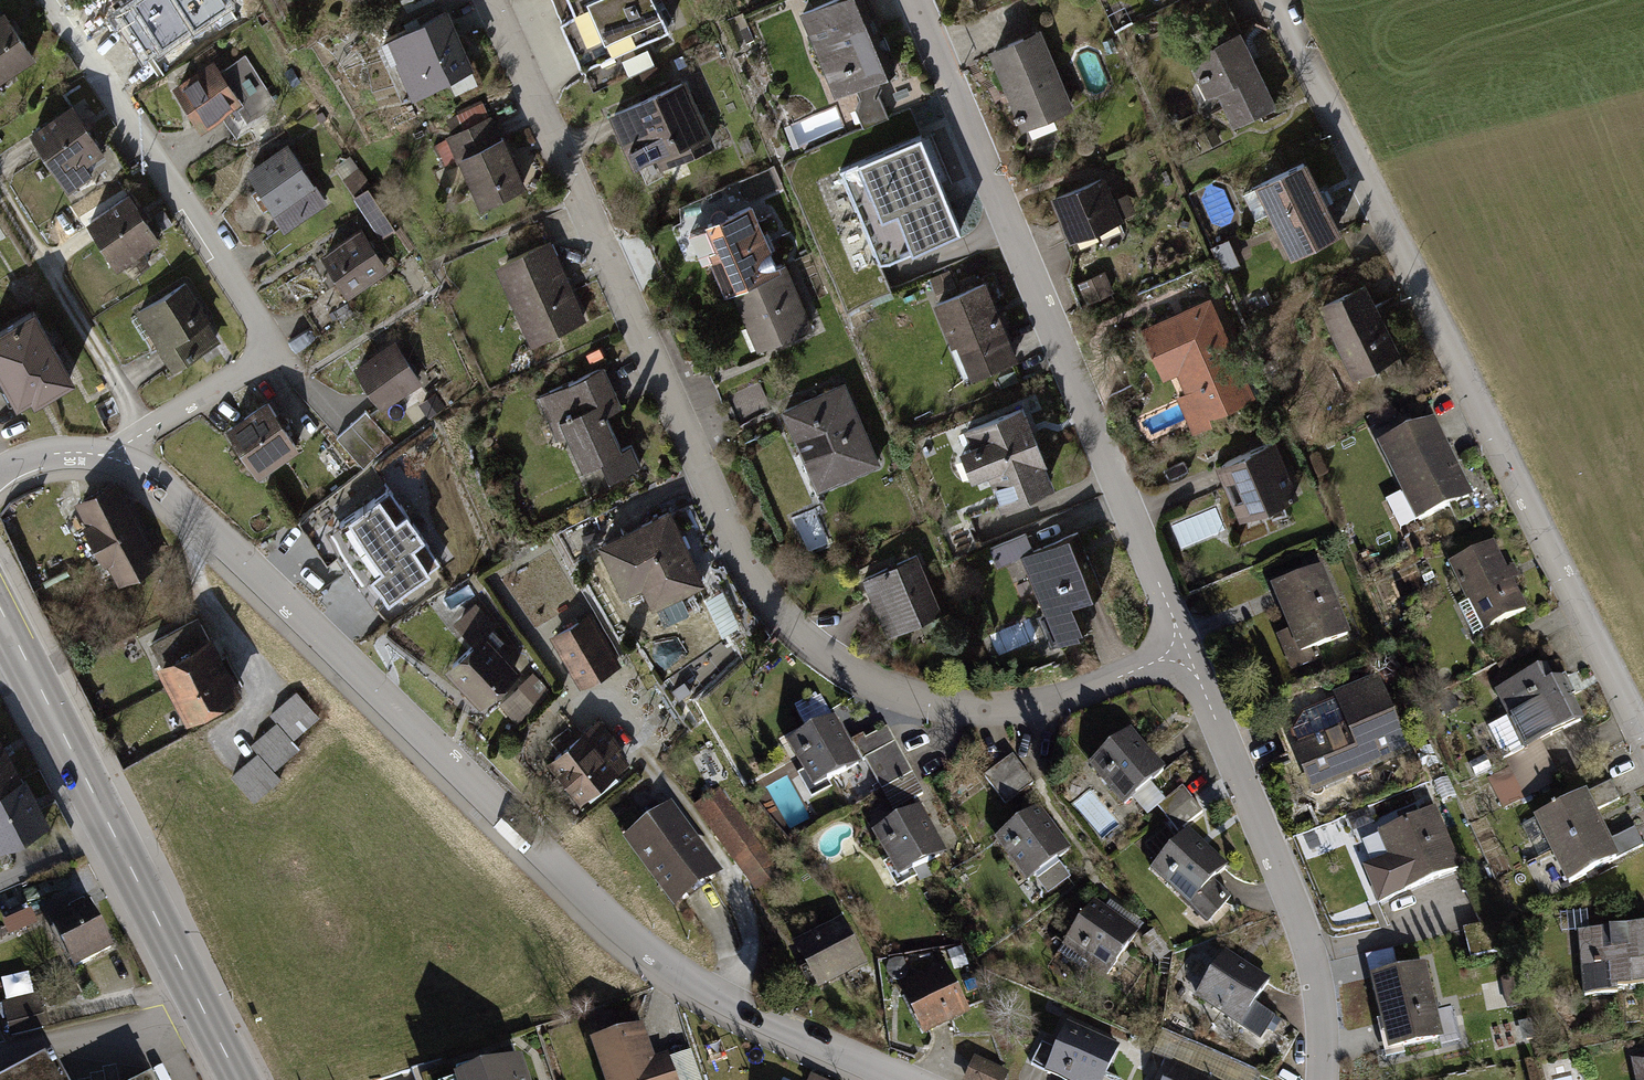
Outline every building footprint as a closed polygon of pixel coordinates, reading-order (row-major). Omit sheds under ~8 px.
[(175,21),(162,0),(105,0),(104,1),(132,47),(175,21)] [(597,48),(666,16),(659,0),(575,0),(597,48)] [(832,85),(853,76),(857,84),(848,88),(851,95),(858,113),(883,102),(875,82),(873,77),(877,75),(874,67),(894,59),(869,0),(800,0),(797,1),(832,85)] [(34,54),(2,3),(0,4),(0,75),(34,54)] [(449,11),(379,43),(405,101),(475,70),(449,11)] [(986,40),(1019,120),(1072,98),(1038,18),(986,40)] [(1215,91),(1232,125),(1276,104),(1239,29),(1187,54),(1207,95),(1215,91)] [(631,70),(656,62),(652,48),(627,57),(631,70)] [(171,79),(199,122),(235,100),(246,118),(274,100),(242,51),(219,66),(211,54),(171,79)] [(607,113),(630,163),(652,153),(659,168),(713,144),(684,78),(607,113)] [(28,123),(66,184),(91,169),(85,159),(102,148),(70,96),(28,123)] [(481,102),(455,114),(462,128),(446,135),(455,157),(458,155),(483,210),(528,190),(502,133),(500,134),(492,117),(489,118),(481,102)] [(1213,124),(1199,131),(1205,143),(1219,136),(1213,124)] [(245,164),(287,230),(328,204),(286,138),(245,164)] [(840,172),(880,268),(962,234),(922,138),(840,172)] [(351,154),(333,165),(376,231),(398,217),(374,178),(368,182),(351,154)] [(1269,213),(1288,252),(1341,226),(1307,156),(1253,182),(1256,187),(1242,194),(1255,220),(1269,213)] [(1051,194),(1069,238),(1137,210),(1129,192),(1116,198),(1105,171),(1051,194)] [(86,215),(118,265),(125,260),(134,275),(151,264),(142,250),(161,238),(129,188),(86,215)] [(712,261),(727,295),(732,293),(781,271),(773,254),(779,251),(770,233),(765,235),(753,209),(689,238),(702,266),(712,261)] [(359,224),(319,250),(347,293),(387,267),(359,224)] [(497,267),(533,346),(587,322),(552,243),(497,267)] [(1103,266),(1077,276),(1084,293),(1110,282),(1103,266)] [(781,271),(732,293),(759,353),(814,329),(787,268),(781,271)] [(960,349),(969,371),(1017,351),(988,280),(936,302),(956,350),(960,349)] [(1319,303),(1352,370),(1397,348),(1364,281),(1319,303)] [(138,313),(176,373),(222,344),(210,324),(212,323),(186,283),(138,313)] [(1173,388),(1185,415),(1251,386),(1207,289),(1146,316),(1142,320),(1141,324),(1141,328),(1160,370),(1176,363),(1184,383),(1173,388)] [(340,293),(311,312),(326,336),(356,317),(340,293)] [(31,392),(72,369),(31,296),(0,313),(0,367),(14,392),(27,385),(31,392)] [(392,338),(352,363),(380,406),(420,380),(392,338)] [(604,364),(536,395),(544,414),(555,409),(581,467),(601,457),(608,474),(639,460),(630,440),(622,444),(606,408),(621,401),(604,364)] [(780,403),(817,484),(880,457),(843,375),(780,403)] [(229,421),(258,468),(275,457),(279,462),(300,448),(267,397),(229,421)] [(1023,406),(964,430),(970,444),(959,449),(956,453),(953,459),(954,465),(956,471),(961,476),(965,479),(972,479),(987,473),(1000,504),(1053,482),(1044,461),(1048,459),(1028,411),(1025,412),(1023,406)] [(1378,442),(1417,520),(1472,492),(1434,415),(1378,442)] [(366,420),(350,431),(370,459),(386,447),(366,420)] [(1212,453),(1235,509),(1295,484),(1271,428),(1212,453)] [(82,529),(92,548),(137,524),(117,486),(75,508),(85,527),(82,529)] [(347,522),(383,572),(373,579),(391,605),(443,567),(388,492),(347,522)] [(618,497),(585,512),(619,586),(640,576),(650,599),(700,576),(667,502),(628,520),(618,497)] [(106,566),(116,585),(157,563),(137,524),(92,548),(102,568),(106,566)] [(1023,529),(986,544),(995,564),(1019,554),(1055,640),(1083,629),(1069,595),(1098,582),(1074,526),(1029,545),(1023,529)] [(1456,603),(1471,633),(1526,606),(1512,578),(1519,575),(1513,564),(1507,567),(1494,540),(1451,561),(1469,597),(1456,603)] [(913,548),(859,571),(886,632),(940,609),(913,548)] [(1316,662),(1311,651),(1353,633),(1323,564),(1273,585),(1291,629),(1276,635),(1292,672),(1316,662)] [(730,590),(710,596),(721,630),(741,625),(730,590)] [(467,636),(443,657),(479,699),(520,664),(498,638),(504,633),(478,602),(455,622),(467,636)] [(591,615),(551,637),(580,689),(620,666),(591,615)] [(154,661),(186,722),(241,694),(209,632),(205,634),(198,621),(151,645),(158,659),(154,661)] [(1557,776),(1535,732),(1571,714),(1549,669),(1543,673),(1535,658),(1490,681),(1504,709),(1481,720),(1497,752),(1480,761),(1501,804),(1557,776)] [(534,671),(520,682),(534,699),(548,688),(534,671)] [(1293,744),(1312,788),(1410,747),(1378,671),(1336,689),(1339,697),(1286,719),(1296,743),(1293,744)] [(277,722),(250,743),(257,752),(230,773),(252,802),(280,782),(272,772),(300,752),(292,742),(320,722),(298,692),(270,713),(277,722)] [(786,737),(812,784),(859,757),(832,710),(786,737)] [(546,754),(576,795),(584,789),(588,794),(618,773),(614,767),(630,755),(600,714),(546,754)] [(1090,757),(1123,796),(1131,789),(1145,806),(1162,792),(1149,775),(1165,762),(1132,722),(1090,757)] [(861,731),(852,736),(879,783),(899,771),(911,793),(920,788),(891,736),(870,748),(861,731)] [(24,778),(0,734),(0,791),(24,778)] [(1010,750),(982,772),(1003,798),(1031,777),(1010,750)] [(1611,776),(1535,813),(1551,845),(1604,819),(1596,803),(1618,792),(1611,776)] [(24,778),(0,791),(0,841),(45,818),(24,778)] [(1180,782),(1156,801),(1176,826),(1200,807),(1180,782)] [(716,785),(692,803),(753,885),(777,867),(716,785)] [(991,828),(1024,871),(1068,838),(1035,795),(991,828)] [(623,834),(674,902),(722,867),(671,798),(623,834)] [(872,829),(898,873),(944,847),(919,802),(872,829)] [(1361,865),(1376,900),(1462,865),(1437,806),(1422,812),(1419,804),(1398,813),(1401,820),(1380,829),(1389,853),(1361,865)] [(1604,819),(1551,845),(1567,878),(1642,841),(1634,824),(1612,835),(1604,819)] [(1149,861),(1205,915),(1227,892),(1207,873),(1222,857),(1186,823),(1149,861)] [(1061,936),(1104,966),(1135,922),(1092,892),(1061,936)] [(86,900),(46,921),(71,968),(111,946),(86,900)] [(792,932),(817,980),(864,957),(840,908),(792,932)] [(1513,918),(1465,929),(1472,958),(1519,947),(1513,918)] [(1582,991),(1618,988),(1617,980),(1643,978),(1643,929),(1610,932),(1609,921),(1576,924),(1582,991)] [(1194,989),(1257,1033),(1271,1013),(1251,999),(1268,975),(1225,945),(1194,989)] [(896,979),(920,1028),(967,1005),(943,956),(896,979)] [(1370,976),(1387,1047),(1439,1034),(1421,963),(1370,976)] [(1517,966),(1498,970),(1506,1003),(1525,998),(1517,966)] [(38,994),(3,1003),(12,1035),(46,1026),(38,994)] [(1116,1079),(1101,1073),(1115,1043),(1066,1021),(1042,1071),(1061,1079),(1116,1079)] [(642,1023),(590,1040),(603,1079),(704,1079),(696,1056),(657,1069),(642,1023)] [(1629,1054),(1635,1079),(1643,1079),(1643,1051),(1629,1054)] [(974,1052),(962,1077),(969,1079),(1001,1079),(1007,1067),(974,1052)] [(51,1058),(9,1079),(63,1079),(51,1058)] [(1171,1059),(1161,1079),(1218,1079),(1171,1059)] [(518,1060),(459,1079),(525,1079),(518,1060)]
